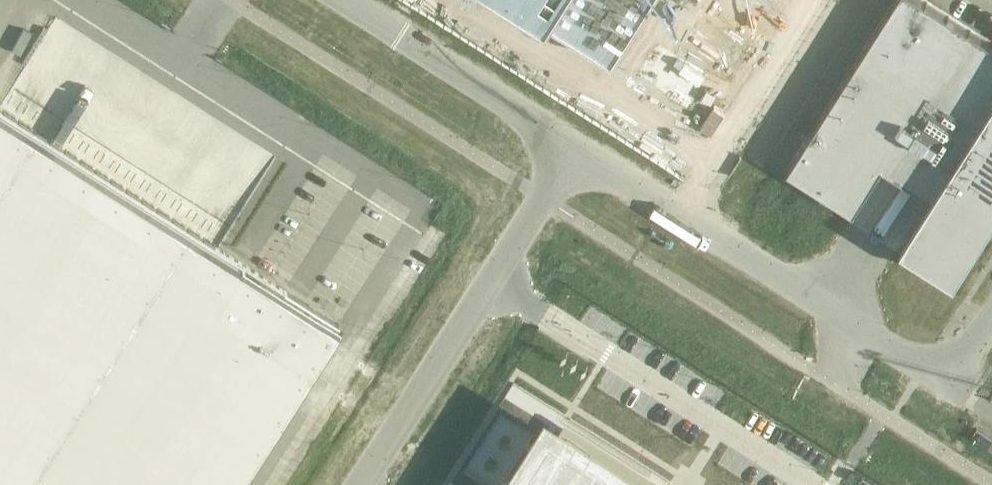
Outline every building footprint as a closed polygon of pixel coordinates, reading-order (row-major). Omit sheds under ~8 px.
[(786,170),(854,214),(884,166),(932,197),(902,244),(955,278),(991,221),(991,42),(926,0),(894,0),(786,170)] [(338,324),(0,109),(0,484),(236,484),(338,324)] [(645,484),(570,437),(539,484),(645,484)]
